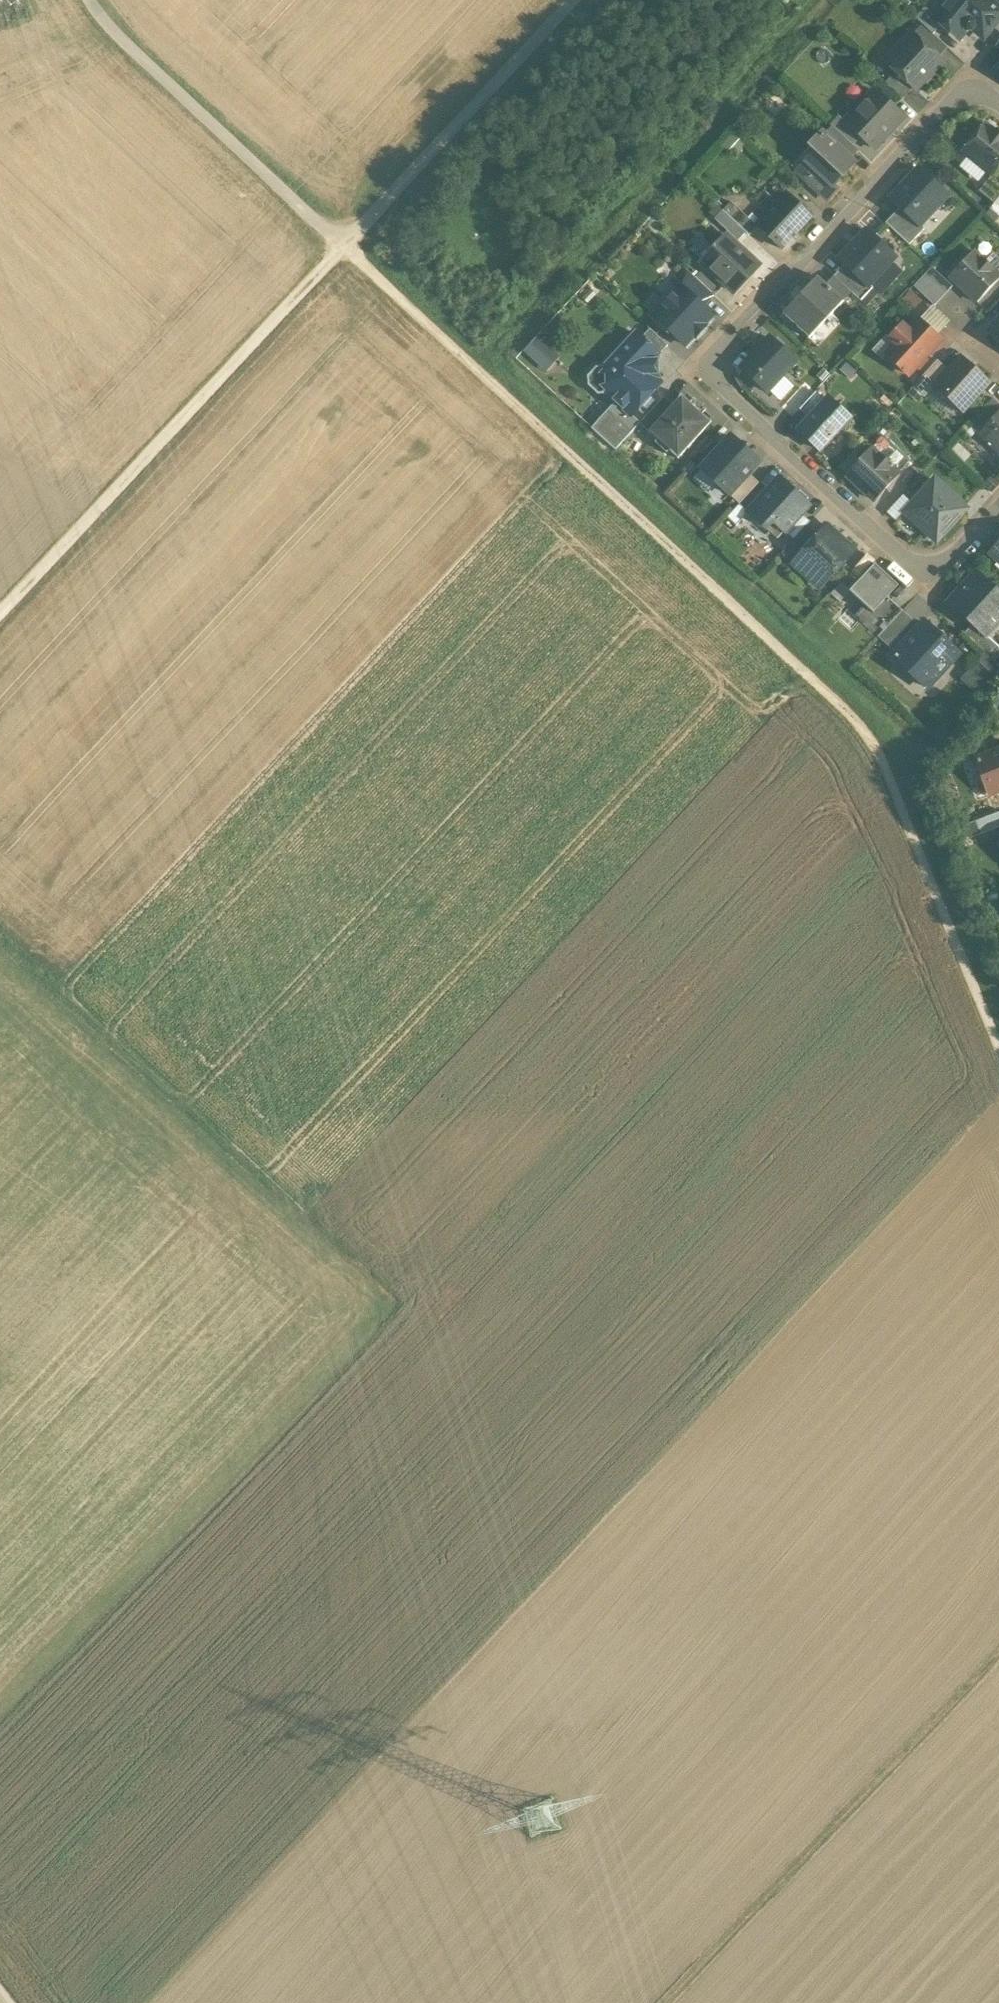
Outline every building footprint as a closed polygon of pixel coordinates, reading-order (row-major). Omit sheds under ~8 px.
[(987,0),(950,0),(946,5),(944,4),(933,17),(955,36),(959,30),(963,30),(966,33),(972,32),(973,30),(983,39),(998,19),(998,10),(987,0)] [(947,49),(922,25),(914,34),(939,58),(947,49)] [(939,58),(914,34),(893,56),(896,58),(887,66),(895,73),(912,89),(913,91),(942,60),(939,58)] [(912,89),(895,73),(885,84),(902,100),(912,89)] [(902,117),(876,92),(874,94),(873,94),(873,95),(869,95),(862,101),(862,106),(862,107),(846,124),(859,137),(872,149),(902,117)] [(859,137),(846,124),(839,117),(830,126),(832,127),(851,145),(859,137)] [(994,127),(992,129),(982,121),(958,152),(990,177),(998,166),(998,131),(994,127)] [(851,145),(832,127),(824,136),(850,161),(858,152),(851,145)] [(824,136),(822,135),(810,148),(816,153),(807,163),(813,168),(804,178),(827,200),(837,190),(833,186),(854,164),(850,161),(824,136)] [(998,166),(990,177),(979,192),(994,204),(998,198),(998,167),(998,166)] [(947,197),(918,170),(891,200),(900,209),(919,226),(920,225),(947,197)] [(785,189),(774,201),(770,197),(759,209),(763,212),(753,223),(757,227),(781,250),(814,217),(785,189)] [(990,210),(998,218),(998,198),(994,204),(990,210)] [(753,223),(731,203),(723,211),(746,233),(749,236),(757,227),(753,223)] [(919,226),(900,209),(885,224),(909,246),(924,230),(920,225),(919,226)] [(723,211),(723,212),(715,220),(738,242),(746,233),(723,211)] [(894,259),(865,232),(839,260),(845,266),(868,287),(869,286),(894,259)] [(758,267),(726,237),(702,263),(734,293),(758,267)] [(950,278),(962,289),(967,294),(976,303),(998,279),(998,276),(974,252),(950,278)] [(868,287),(845,266),(834,277),(851,294),(860,302),(872,289),(869,286),(868,287)] [(932,268),(914,287),(934,306),(952,287),(932,268)] [(714,297),(688,272),(676,285),(680,289),(681,288),(703,309),(714,297)] [(851,294),(834,277),(826,286),(843,302),(851,294)] [(803,291),(795,300),(796,300),(783,314),(809,339),(843,302),(826,286),(817,278),(804,291),(803,291)] [(703,309),(681,288),(680,289),(665,305),(669,308),(658,320),(684,346),(711,317),(703,309)] [(910,292),(904,299),(912,307),(919,300),(910,292)] [(918,321),(908,332),(902,326),(891,339),(897,345),(887,355),(908,375),(939,341),(918,321)] [(990,333),(998,341),(998,323),(990,333)] [(668,346),(650,330),(641,339),(659,356),(668,346)] [(543,369),(556,355),(533,334),(520,349),(543,369)] [(635,334),(605,367),(596,367),(587,377),(588,386),(598,395),(606,395),(615,403),(630,417),(631,415),(661,383),(653,376),(653,362),(659,356),(641,339),(635,334)] [(769,339),(761,347),(759,345),(749,355),(751,357),(741,368),(744,371),(744,376),(749,380),(754,380),(767,393),(795,363),(769,339)] [(970,362),(958,351),(945,365),(930,381),(933,384),(963,412),(991,381),(975,366),(970,362)] [(936,358),(912,386),(923,395),(933,384),(930,381),(945,365),(936,358)] [(856,372),(846,364),(841,370),(850,379),(856,372)] [(822,397),(815,390),(799,407),(807,414),(822,397)] [(841,405),(827,392),(822,397),(807,414),(794,428),(809,441),(819,451),(820,452),(853,416),(852,415),(841,405)] [(672,405),(648,432),(658,440),(655,443),(666,453),(668,450),(678,459),(711,423),(702,415),(706,411),(694,400),(690,404),(681,396),(672,405)] [(640,423),(639,424),(640,424),(648,432),(672,405),(664,397),(640,423)] [(968,423),(980,434),(998,414),(998,404),(992,398),(968,423)] [(615,403),(592,428),(591,429),(615,450),(640,424),(639,424),(640,423),(631,415),(630,417),(615,403)] [(980,434),(998,452),(998,414),(980,434)] [(911,459),(883,435),(871,445),(900,472),(911,459)] [(758,462),(731,437),(701,469),(729,495),(748,473),(758,462)] [(900,472),(871,445),(844,474),(873,501),(900,472)] [(748,473),(729,495),(739,504),(759,483),(748,473)] [(992,476),(984,485),(992,492),(998,484),(998,483),(992,476)] [(779,479),(748,513),(764,528),(770,522),(774,522),(785,532),(801,514),(808,506),(779,479)] [(966,509),(934,480),(904,512),(934,539),(936,536),(939,539),(966,509)] [(801,514),(785,532),(793,540),(805,526),(810,522),(801,514)] [(801,548),(791,560),(788,563),(819,590),(832,576),(851,553),(858,546),(848,538),(827,519),(814,533),(801,548)] [(793,540),(782,553),(791,560),(801,548),(814,533),(805,526),(793,540)] [(985,552),(998,565),(998,536),(985,552)] [(886,574),(875,564),(849,591),(864,605),(873,613),(887,597),(898,585),(889,577),(889,578),(886,575),(886,574)] [(976,573),(949,602),(972,623),(973,624),(985,635),(986,635),(998,620),(998,594),(976,573)] [(887,597),(873,613),(864,605),(854,616),(878,637),(902,611),(887,597)] [(902,611),(878,637),(896,653),(920,627),(902,611)] [(896,653),(893,656),(927,687),(958,654),(924,622),(896,653)] [(985,635),(973,624),(972,623),(963,634),(990,658),(998,648),(998,647),(986,635),(985,635)] [(977,692),(998,668),(980,651),(958,676),(977,692)] [(975,760),(989,795),(998,791),(998,751),(975,760)] [(989,795),(996,814),(998,812),(998,791),(989,795)] [(977,822),(982,834),(998,827),(998,813),(977,822)]
